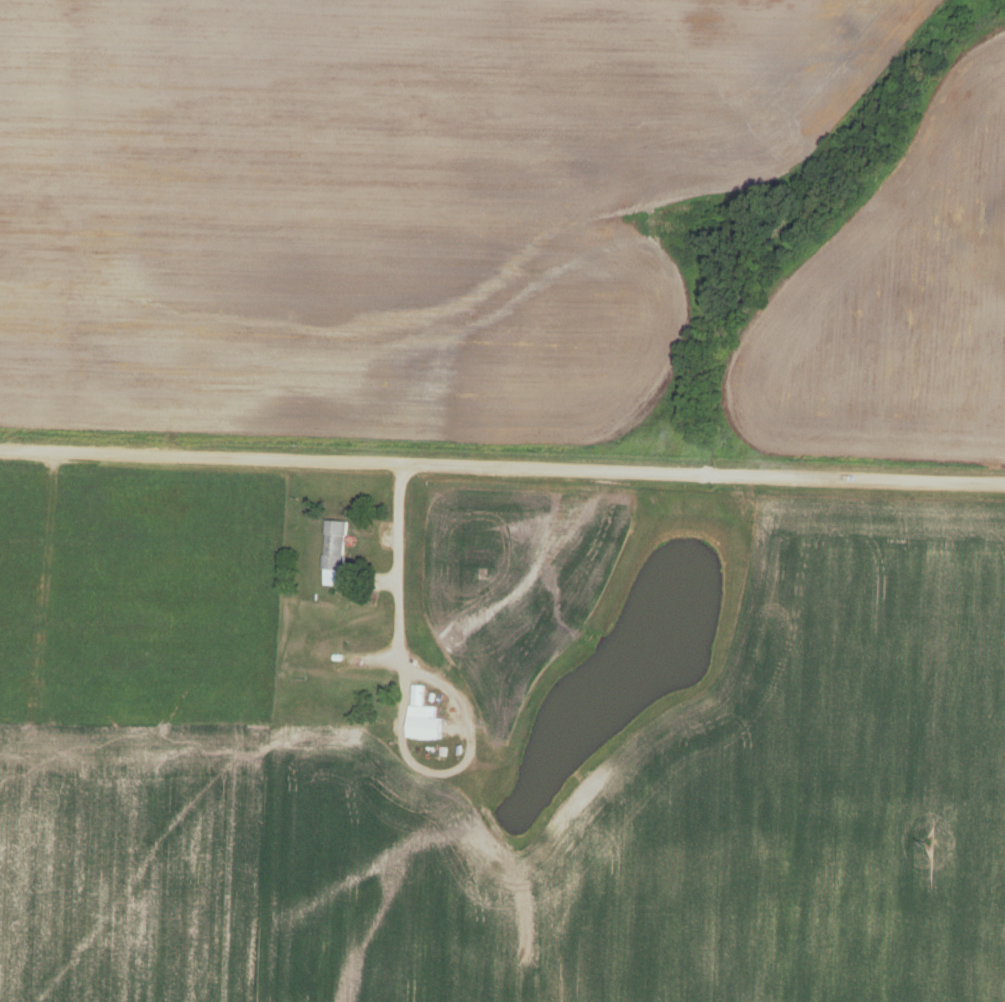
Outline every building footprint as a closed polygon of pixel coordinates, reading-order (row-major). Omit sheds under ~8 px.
[(347,521),(326,521),(324,587),(344,587),(347,521)] [(410,741),(442,742),(443,720),(436,719),(436,708),(423,708),(423,687),(410,687),(410,741)]
